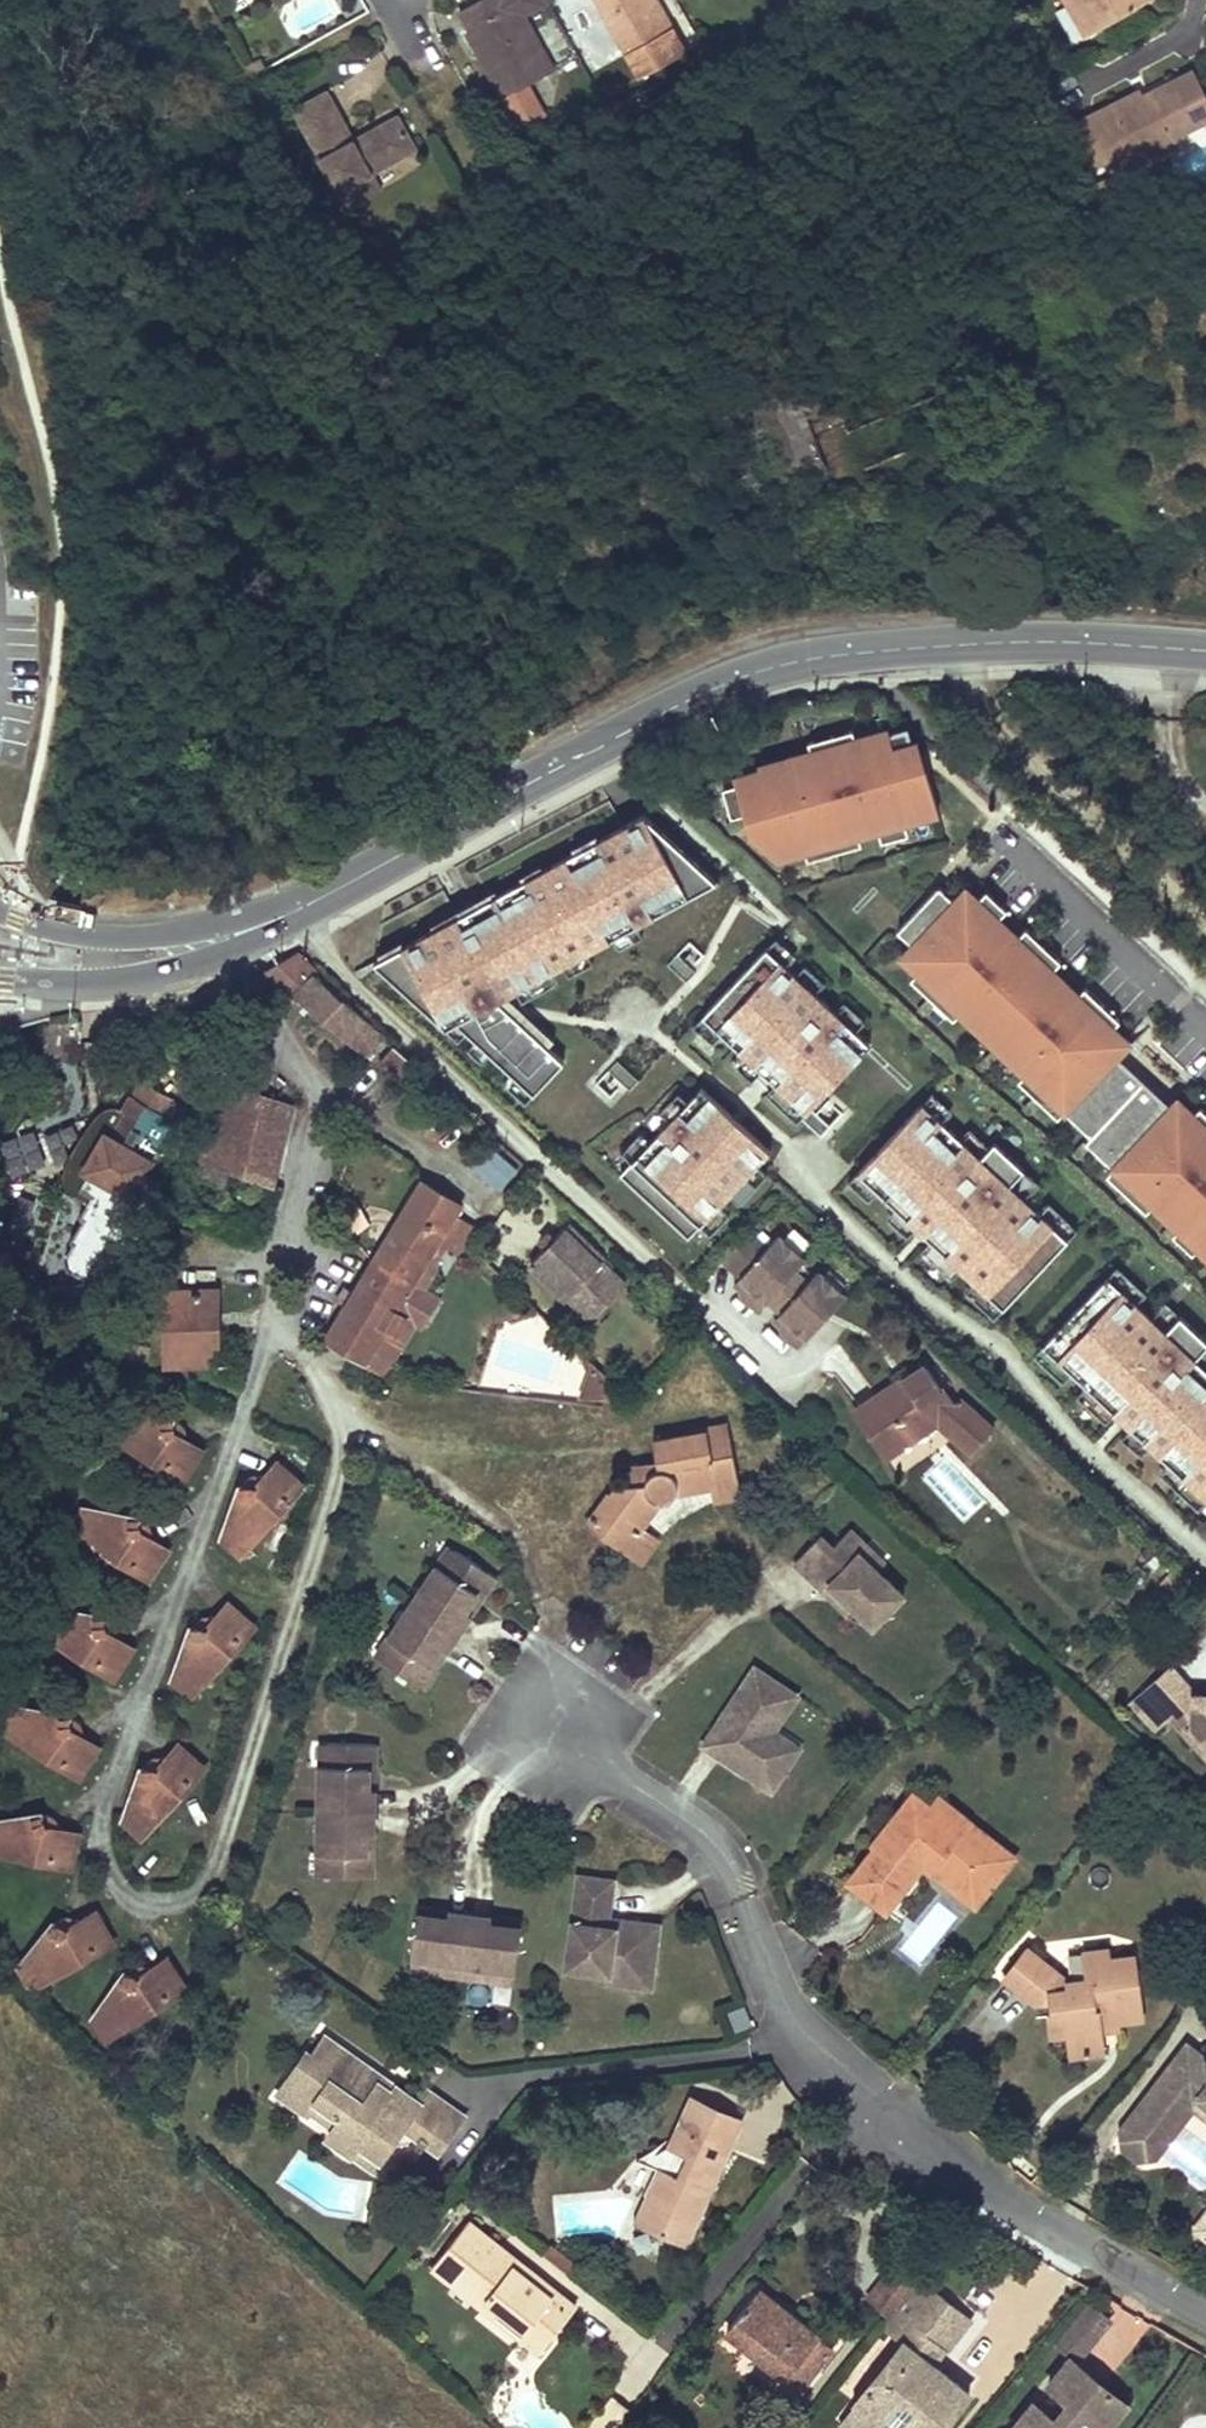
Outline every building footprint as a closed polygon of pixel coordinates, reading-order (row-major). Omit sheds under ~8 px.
[(463,14),(457,17),(490,81),(539,57),(512,3),(517,0),(456,0),(463,14)] [(612,47),(661,22),(649,0),(588,0),(612,47)] [(1056,8),(1064,3),(1081,34),(1131,7),(1127,0),(1051,0),(1056,8)] [(1056,8),(1072,39),(1081,34),(1064,3),(1056,8)] [(1194,125),(1205,119),(1205,100),(1191,69),(1167,81),(1170,88),(1142,102),(1136,90),(1089,114),(1110,157),(1141,141),(1149,157),(1178,143),(1174,135),(1194,125)] [(510,89),(523,123),(547,114),(534,80),(510,89)] [(408,147),(389,114),(348,135),(322,86),(290,103),(334,186),(361,171),(408,147)] [(1076,120),(1097,163),(1110,157),(1089,114),(1076,120)] [(1110,157),(1118,173),(1149,157),(1141,141),(1110,157)] [(341,202),(370,187),(361,171),(334,186),(341,202)] [(803,418),(838,404),(829,383),(812,389),(806,373),(748,396),(778,471),(818,455),(803,418)] [(846,425),(838,404),(803,418),(818,455),(778,471),(781,480),(790,477),(798,496),(873,467),(949,437),(931,392),(874,414),(846,425)] [(866,393),(838,404),(846,425),(874,414),(866,393)] [(944,811),(933,770),(926,771),(918,742),(914,726),(896,731),(895,727),(862,736),(842,742),(843,746),(820,752),(819,748),(817,748),(765,762),(766,767),(740,774),(742,781),(750,810),(756,832),(781,856),(811,848),(810,844),(863,830),(864,834),(865,833),(884,828),(911,821),(944,811)] [(842,742),(862,736),(859,727),(815,740),(817,748),(819,748),(820,752),(843,746),(842,742)] [(933,770),(925,740),(918,742),(926,771),(933,770)] [(750,810),(742,781),(729,784),(737,813),(750,810)] [(697,863),(648,817),(378,965),(449,1031),(461,1025),(470,1034),(480,1043),(494,1056),(516,1076),(538,1097),(548,1086),(567,1065),(568,1065),(552,1049),(502,1003),(511,998),(522,992),(556,974),(567,968),(591,955),(616,941),(640,928),(713,888),(692,868),(697,863)] [(914,832),(911,821),(884,828),(887,840),(914,832)] [(813,857),(867,842),(865,833),(864,834),(863,830),(810,844),(811,848),(813,857)] [(723,883),(699,861),(697,863),(692,868),(713,888),(723,883)] [(1198,1117),(1200,1114),(1183,1098),(1173,1109),(1161,1097),(1164,1094),(1135,1067),(1132,1069),(1120,1058),(1136,1041),(1120,1026),(1117,1028),(1083,996),(1086,993),(1085,993),(1060,968),(1025,935),(1006,916),(986,897),(974,886),(963,898),(948,883),(905,927),(920,941),(909,954),(926,970),(928,967),(969,1006),(966,1009),(1032,1073),(1035,1070),(1073,1106),(1067,1113),(1094,1139),(1088,1145),(1116,1171),(1122,1164),(1160,1201),(1157,1203),(1158,1204),(1185,1230),(1188,1227),(1203,1242),(1200,1245),(1205,1250),(1205,1125),(1198,1117)] [(1015,908),(995,888),(986,897),(1006,916),(1015,908)] [(1068,959),(1034,926),(1025,935),(1060,968),(1068,959)] [(622,951),(646,938),(640,928),(616,941),(622,951)] [(799,959),(779,940),(770,949),(791,968),(799,959)] [(770,949),(707,1018),(727,1036),(745,1054),(765,1072),(780,1086),(810,1114),(874,1046),(859,1032),(840,1014),(820,995),(800,977),(791,968),(770,949)] [(263,973),(271,980),(289,998),(295,992),(362,1053),(382,1033),(297,954),(263,973)] [(573,978),(597,965),(591,955),(567,968),(573,978)] [(829,986),(809,967),(800,977),(820,995),(829,986)] [(969,1006),(928,967),(926,970),(919,977),(960,1016),(966,1009),(969,1006)] [(556,974),(522,992),(527,1003),(561,984),(556,974)] [(1126,1019),(1092,986),(1085,993),(1086,993),(1083,996),(1117,1028),(1120,1026),(1126,1019)] [(558,1042),(511,998),(502,1003),(552,1049),(558,1042)] [(868,1023),(848,1004),(840,1014),(859,1032),(868,1023)] [(727,1036),(707,1018),(698,1028),(718,1046),(727,1036)] [(470,1034),(461,1025),(449,1031),(462,1043),(470,1034)] [(494,1056),(480,1043),(472,1052),(486,1065),(494,1056)] [(412,1062),(394,1044),(379,1060),(399,1079),(412,1062)] [(765,1072),(745,1054),(736,1063),(756,1082),(765,1072)] [(567,1065),(548,1086),(554,1091),(573,1071),(567,1065)] [(1073,1106),(1035,1070),(1032,1073),(1026,1079),(1064,1116),(1067,1113),(1073,1106)] [(538,1097),(516,1076),(508,1085),(530,1105),(538,1097)] [(83,1221),(76,1231),(69,1242),(73,1245),(65,1257),(67,1270),(102,1293),(156,1204),(129,1190),(132,1184),(148,1193),(164,1165),(170,1169),(198,1118),(143,1083),(132,1101),(129,1100),(107,1135),(105,1134),(84,1166),(91,1171),(80,1188),(92,1196),(78,1218),(83,1221)] [(202,1110),(219,1115),(199,1174),(225,1183),(229,1169),(256,1092),(228,1083),(225,1093),(209,1088),(202,1110)] [(810,1114),(780,1086),(771,1096),(801,1124),(810,1114)] [(637,1164),(624,1177),(693,1240),(705,1227),(723,1208),(733,1197),(761,1167),(774,1153),(706,1089),(692,1104),(674,1124),(655,1144),(637,1164)] [(271,1183),(291,1105),(256,1092),(229,1169),(271,1183)] [(664,1115),(674,1124),(692,1104),(683,1095),(664,1115)] [(956,1114),(936,1095),(927,1105),(947,1123),(956,1114)] [(1072,1240),(1043,1213),(1029,1200),(1014,1186),(1028,1170),(999,1143),(994,1149),(985,1159),(964,1140),(947,1123),(927,1105),(862,1174),(883,1193),(901,1210),(921,1228),(936,1242),(965,1269),(979,1282),(1008,1309),(1072,1240)] [(1200,1114),(1198,1117),(1205,1125),(1205,1107),(1200,1114)] [(0,1142),(15,1175),(47,1161),(32,1128),(0,1142)] [(994,1149),(974,1130),(964,1140),(985,1159),(994,1149)] [(44,1132),(46,1162),(66,1161),(64,1131),(44,1132)] [(627,1155),(637,1164),(655,1144),(645,1135),(627,1155)] [(1160,1201),(1122,1164),(1116,1171),(1112,1175),(1150,1211),(1158,1204),(1157,1203),(1160,1201)] [(761,1167),(733,1197),(743,1206),(770,1176),(761,1167)] [(1029,1200),(1043,1185),(1028,1170),(1014,1186),(1029,1200)] [(862,1174),(854,1183),(874,1202),(883,1193),(862,1174)] [(461,1205),(421,1181),(353,1291),(346,1303),(325,1338),(365,1363),(397,1311),(418,1323),(422,1326),(437,1301),(426,1292),(432,1282),(420,1273),(444,1232),(453,1239),(463,1226),(452,1218),(461,1205)] [(1081,1231),(1052,1203),(1043,1213),(1072,1240),(1081,1231)] [(715,1236),(733,1217),(723,1208),(705,1227),(715,1236)] [(921,1228),(901,1210),(892,1219),(912,1238),(921,1228)] [(530,1264),(548,1280),(567,1297),(604,1257),(567,1223),(554,1238),(544,1248),(530,1264)] [(460,1260),(475,1234),(463,1226),(453,1239),(444,1232),(420,1273),(432,1282),(449,1253),(460,1260)] [(544,1248),(554,1238),(548,1232),(538,1242),(544,1248)] [(805,1282),(791,1270),(801,1257),(773,1234),(763,1247),(746,1234),(739,1241),(719,1261),(718,1262),(748,1287),(740,1297),(757,1311),(765,1301),(790,1322),(781,1332),(798,1346),(843,1292),(815,1269),(805,1282)] [(965,1269),(936,1242),(927,1252),(956,1279),(965,1269)] [(1150,1295),(1121,1268),(1112,1277),(1141,1304),(1150,1295)] [(1048,1347),(1077,1374),(1092,1387),(1121,1414),(1136,1428),(1156,1447),(1174,1463),(1205,1493),(1205,1365),(1200,1359),(1205,1352),(1205,1336),(1185,1316),(1171,1332),(1155,1317),(1141,1304),(1112,1277),(1048,1347)] [(1008,1309),(979,1282),(970,1292),(999,1319),(1008,1309)] [(346,1303),(353,1291),(342,1284),(335,1296),(346,1303)] [(207,1363),(206,1341),(206,1318),(217,1317),(216,1290),(164,1291),(166,1364),(207,1363)] [(1171,1332),(1185,1316),(1169,1302),(1155,1317),(1171,1332)] [(365,1363),(384,1374),(418,1323),(397,1311),(365,1363)] [(1077,1374),(1048,1347),(1039,1356),(1068,1383),(1077,1374)] [(591,1364),(581,1395),(626,1398),(591,1364)] [(968,1450),(990,1426),(960,1398),(952,1407),(924,1365),(854,1410),(884,1455),(937,1421),(968,1450)] [(1121,1414),(1092,1387),(1083,1396),(1112,1424),(1121,1414)] [(122,1430),(139,1433),(156,1437),(157,1441),(158,1444),(160,1447),(163,1450),(165,1452),(158,1463),(184,1480),(203,1451),(187,1440),(188,1433),(188,1428),(185,1425),(180,1421),(178,1418),(126,1409),(122,1430)] [(1156,1447),(1136,1428),(1127,1438),(1147,1457),(1156,1447)] [(592,1516),(599,1521),(606,1527),(599,1536),(630,1556),(644,1538),(638,1532),(642,1526),(660,1501),(665,1500),(668,1499),(671,1497),(673,1495),(675,1493),(708,1487),(737,1483),(729,1437),(708,1440),(707,1432),(653,1442),(658,1469),(652,1470),(649,1472),(647,1475),(645,1480),(644,1484),(612,1488),(592,1516)] [(242,1481),(233,1507),(225,1532),(244,1540),(257,1505),(261,1506),(264,1505),(267,1504),(271,1502),(273,1500),(274,1499),(285,1508),(305,1486),(279,1463),(266,1477),(262,1475),(259,1474),(256,1474),(252,1474),(248,1476),(246,1480),(242,1481)] [(1174,1463),(1165,1473),(1204,1510),(1205,1508),(1205,1493),(1174,1463)] [(711,1501),(739,1497),(737,1483),(708,1487),(711,1501)] [(90,1508),(88,1519),(86,1531),(122,1535),(123,1539),(123,1543),(125,1547),(128,1550),(130,1552),(123,1563),(149,1579),(168,1549),(153,1538),(154,1533),(154,1531),(153,1526),(149,1523),(146,1521),(143,1521),(142,1517),(90,1508)] [(644,1538),(630,1556),(641,1564),(658,1538),(642,1526),(638,1532),(644,1538)] [(876,1573),(858,1556),(865,1548),(848,1532),(830,1551),(818,1539),(792,1566),(823,1595),(827,1598),(839,1609),(840,1610),(841,1612),(842,1613),(844,1615),(847,1617),(853,1621),(857,1623),(861,1625),(864,1625),(867,1625),(872,1629),(902,1598),(876,1573)] [(883,1565),(865,1548),(858,1556),(876,1573),(883,1565)] [(442,1575),(454,1555),(448,1551),(435,1570),(442,1575)] [(393,1647),(380,1666),(421,1693),(434,1673),(428,1669),(451,1634),(475,1599),(481,1603),(494,1583),(454,1555),(442,1575),(435,1570),(387,1643),(393,1647)] [(458,1638),(481,1603),(475,1599),(451,1634),(458,1638)] [(192,1624),(184,1649),(176,1673),(196,1680),(208,1646),(212,1646),(217,1645),(219,1645),(221,1644),(225,1641),(235,1649),(254,1626),(228,1603),(215,1618),(211,1616),(207,1615),(203,1615),(200,1617),(197,1620),(195,1625),(192,1624)] [(55,1608),(53,1619),(52,1630),(88,1636),(88,1639),(88,1642),(91,1646),(93,1649),(94,1652),(88,1661),(115,1679),(133,1649),(115,1637),(117,1633),(118,1631),(118,1626),(115,1622),(111,1620),(108,1619),(107,1616),(55,1608)] [(434,1673),(458,1638),(451,1634),(428,1669),(434,1673)] [(380,1666),(393,1647),(387,1643),(374,1662),(380,1666)] [(1174,1667),(1145,1693),(1168,1720),(1171,1717),(1205,1754),(1205,1695),(1199,1694),(1174,1667)] [(807,1698),(761,1671),(706,1754),(781,1796),(809,1750),(782,1735),(807,1698)] [(1134,1704),(1157,1730),(1168,1720),(1145,1693),(1134,1704)] [(73,1716),(22,1708),(20,1707),(18,1718),(17,1722),(16,1729),(52,1734),(53,1739),(54,1744),(56,1748),(59,1752),(53,1762),(79,1779),(98,1750),(82,1737),(85,1731),(85,1728),(82,1724),(78,1721),(74,1719),(73,1716)] [(142,1765),(133,1790),(124,1814),(147,1822),(158,1788),(161,1788),(165,1786),(169,1785),(171,1784),(175,1782),(185,1790),(206,1768),(180,1744),(166,1759),(162,1758),(158,1756),(155,1756),(153,1757),(151,1758),(146,1766),(142,1765)] [(325,1859),(325,1882),(374,1883),(374,1859),(367,1859),(367,1817),(368,1774),(375,1774),(376,1750),(328,1749),(327,1772),(320,1771),(318,1859),(325,1859)] [(915,1794),(905,1806),(922,1820),(932,1808),(915,1794)] [(1011,1863),(995,1850),(994,1847),(992,1843),(990,1840),(988,1838),(986,1836),(939,1798),(932,1808),(922,1820),(905,1806),(874,1845),(877,1847),(849,1882),(869,1898),(877,1889),(893,1902),(921,1868),(930,1875),(934,1869),(955,1885),(959,1880),(982,1899),(1011,1863)] [(44,1815),(43,1813),(0,1822),(0,1844),(33,1838),(35,1842),(39,1845),(43,1848),(45,1849),(43,1862),(71,1869),(79,1834),(62,1830),(60,1826),(59,1822),(58,1820),(57,1818),(56,1817),(54,1817),(50,1816),(45,1817),(44,1815)] [(934,1869),(930,1875),(974,1910),(982,1899),(959,1880),(955,1885),(934,1869)] [(654,1978),(660,1929),(622,1924),(621,1932),(609,1930),(610,1922),(615,1884),(579,1880),(567,1972),(610,1977),(609,1986),(633,1989),(634,1975),(654,1978)] [(893,1902),(877,1889),(869,1898),(886,1911),(893,1902)] [(60,1919),(59,1918),(58,1918),(24,1961),(42,1975),(65,1947),(69,1948),(72,1948),(76,1948),(78,1948),(81,1947),(89,1957),(116,1942),(96,1911),(79,1920),(77,1918),(74,1916),(73,1914),(71,1914),(67,1915),(65,1916),(62,1918),(60,1919)] [(419,1912),(412,1962),(443,1965),(441,1978),(484,1984),(486,1971),(517,1975),(523,1925),(508,1924),(507,1929),(470,1925),(432,1920),(433,1914),(419,1912)] [(470,1925),(471,1919),(433,1914),(432,1920),(470,1925)] [(507,1929),(508,1924),(471,1919),(470,1925),(507,1929)] [(621,1932),(622,1924),(610,1922),(609,1930),(621,1932)] [(1106,1953),(1095,1954),(1084,1955),(1087,1981),(1069,1984),(1029,1950),(1004,1980),(1035,2005),(1050,2004),(1052,2017),(1064,2016),(1066,2039),(1068,2057),(1100,2054),(1099,2035),(1098,2027),(1120,2024),(1139,2022),(1132,1959),(1106,1962),(1106,1953)] [(132,1966),(132,1967),(132,1969),(128,1969),(98,2011),(117,2024),(138,1994),(144,1995),(150,1995),(154,1994),(163,2004),(189,1987),(168,1958),(151,1969),(149,1966),(146,1963),(143,1961),(139,1962),(135,1964),(132,1966)] [(441,1978),(443,1965),(412,1962),(411,1974),(441,1978)] [(515,1987),(517,1975),(486,1971),(484,1984),(515,1987)] [(653,1991),(654,1978),(634,1975),(633,1989),(653,1991)] [(1046,2017),(1048,2040),(1066,2039),(1064,2016),(1052,2017),(1046,2017)] [(1099,2035),(1121,2033),(1120,2024),(1098,2027),(1099,2035)] [(402,2131),(436,2155),(445,2143),(432,2133),(449,2108),(426,2093),(418,2104),(324,2038),(312,2058),(306,2054),(277,2096),(307,2117),(312,2108),(335,2124),(329,2133),(324,2139),(349,2157),(357,2147),(379,2163),(402,2131)] [(1205,2064),(1183,2047),(1153,2087),(1124,2126),(1122,2143),(1140,2156),(1159,2152),(1189,2113),(1196,2104),(1205,2111),(1205,2064)] [(739,2118),(694,2099),(691,2107),(697,2113),(706,2122),(716,2128),(725,2130),(734,2131),(739,2118)] [(1189,2113),(1205,2127),(1205,2111),(1196,2104),(1189,2113)] [(697,2113),(691,2107),(673,2147),(670,2142),(638,2157),(636,2160),(657,2170),(642,2195),(649,2199),(637,2219),(662,2233),(660,2239),(686,2245),(690,2225),(710,2199),(716,2178),(723,2162),(734,2131),(725,2130),(716,2128),(706,2122),(697,2113)] [(307,2117),(329,2133),(335,2124),(312,2108),(307,2117)] [(432,2133),(445,2143),(462,2118),(449,2108),(432,2133)] [(357,2147),(349,2157),(372,2173),(379,2163),(357,2147)] [(1205,2245),(1205,2214),(1191,2233),(1205,2245)] [(662,2233),(637,2219),(634,2225),(660,2239),(662,2233)] [(549,2338),(573,2308),(467,2222),(436,2260),(453,2274),(447,2281),(518,2339),(531,2323),(549,2338)] [(453,2274),(436,2260),(430,2267),(447,2281),(453,2274)] [(919,2282),(896,2263),(880,2284),(903,2302),(919,2282)] [(919,2282),(903,2302),(889,2321),(883,2328),(903,2344),(889,2361),(891,2375),(877,2376),(855,2404),(856,2420),(880,2423),(897,2402),(909,2402),(919,2409),(911,2419),(904,2427),(944,2427),(970,2393),(936,2367),(971,2322),(919,2282)] [(903,2302),(880,2284),(866,2301),(889,2321),(903,2302)] [(813,2371),(832,2348),(760,2290),(726,2333),(784,2379),(798,2360),(813,2371)] [(1068,2361),(1075,2368),(1110,2327),(1086,2307),(1052,2348),(1068,2361)] [(549,2338),(531,2323),(518,2339),(536,2353),(549,2338)] [(813,2371),(798,2360),(784,2379),(797,2390),(813,2371)] [(1089,2384),(1091,2381),(1075,2368),(1068,2361),(1047,2388),(1067,2405),(1049,2427),(1028,2409),(1013,2427),(1070,2427),(1080,2416),(1094,2427),(1106,2427),(1123,2408),(1100,2388),(1097,2391),(1089,2384)] [(598,2415),(588,2427),(618,2427),(630,2413),(612,2398),(598,2415)] [(880,2423),(886,2427),(904,2427),(911,2419),(898,2419),(897,2402),(880,2423)] [(838,2424),(844,2427),(866,2427),(856,2420),(855,2404),(838,2424)]
